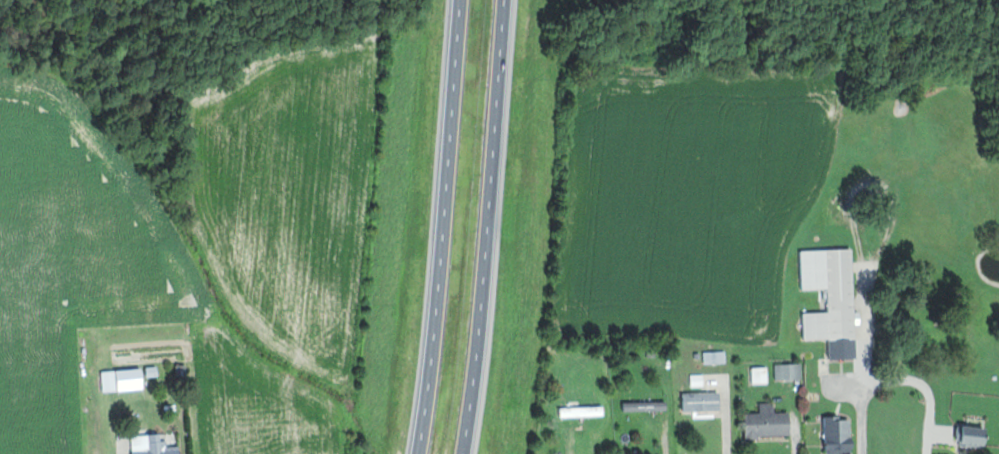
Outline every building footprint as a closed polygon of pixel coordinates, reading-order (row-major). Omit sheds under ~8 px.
[(858,359),(855,250),(802,252),(803,290),(830,290),(831,313),(805,314),(806,340),(830,340),(831,360),(858,359)] [(105,371),(106,392),(151,390),(150,370),(105,371)] [(685,393),(685,411),(722,411),(722,393),(685,393)] [(747,414),(748,438),(793,437),(792,413),(776,413),(776,404),(762,404),(762,414),(747,414)] [(830,426),(830,442),(852,442),(852,421),(839,421),(839,426),(830,426)] [(989,447),(989,428),(959,428),(959,447),(989,447)] [(135,453),(184,453),(184,446),(171,448),(171,441),(165,442),(164,435),(134,437),(135,453)]
